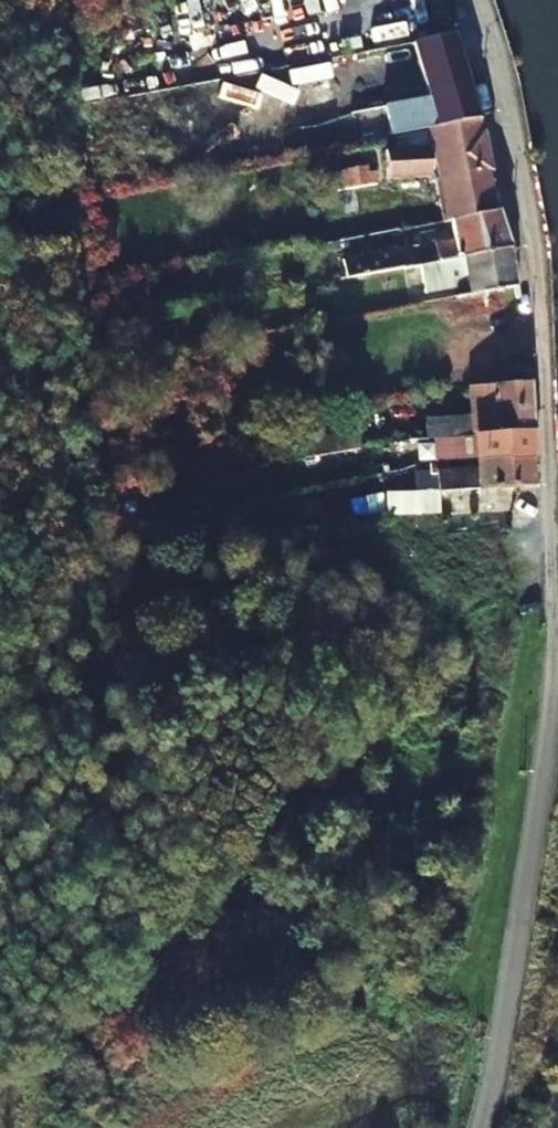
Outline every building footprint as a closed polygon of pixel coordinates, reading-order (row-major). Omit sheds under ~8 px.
[(384,21),(416,14),(421,35),(448,30),(440,0),(379,0),(384,21)] [(319,35),(352,27),(346,6),(312,14),(319,35)] [(394,113),(399,139),(478,124),(451,38),(423,44),(441,103),(394,113)] [(333,56),(341,53),(339,44),(331,46),(333,56)] [(431,182),(438,180),(487,172),(478,124),(399,139),(401,150),(387,154),(388,181),(430,177),(431,182)] [(339,194),(380,185),(379,177),(371,178),(370,171),(335,177),(339,194)] [(487,172),(438,180),(447,222),(495,213),(495,209),(487,172)] [(515,251),(498,220),(449,227),(453,240),(421,246),(426,268),(454,263),(469,260),(515,251)] [(426,268),(421,246),(397,251),(397,248),(339,257),(343,283),(426,268)] [(469,260),(476,296),(519,287),(518,255),(515,251),(469,260)] [(454,263),(426,268),(430,285),(457,279),(454,263)] [(459,415),(396,430),(400,449),(469,438),(526,431),(524,384),(459,388),(459,415)] [(469,438),(470,455),(528,454),(526,431),(469,438)] [(528,465),(528,454),(470,455),(470,466),(528,465)] [(530,488),(528,465),(470,466),(419,469),(418,482),(431,481),(432,495),(530,488)]
